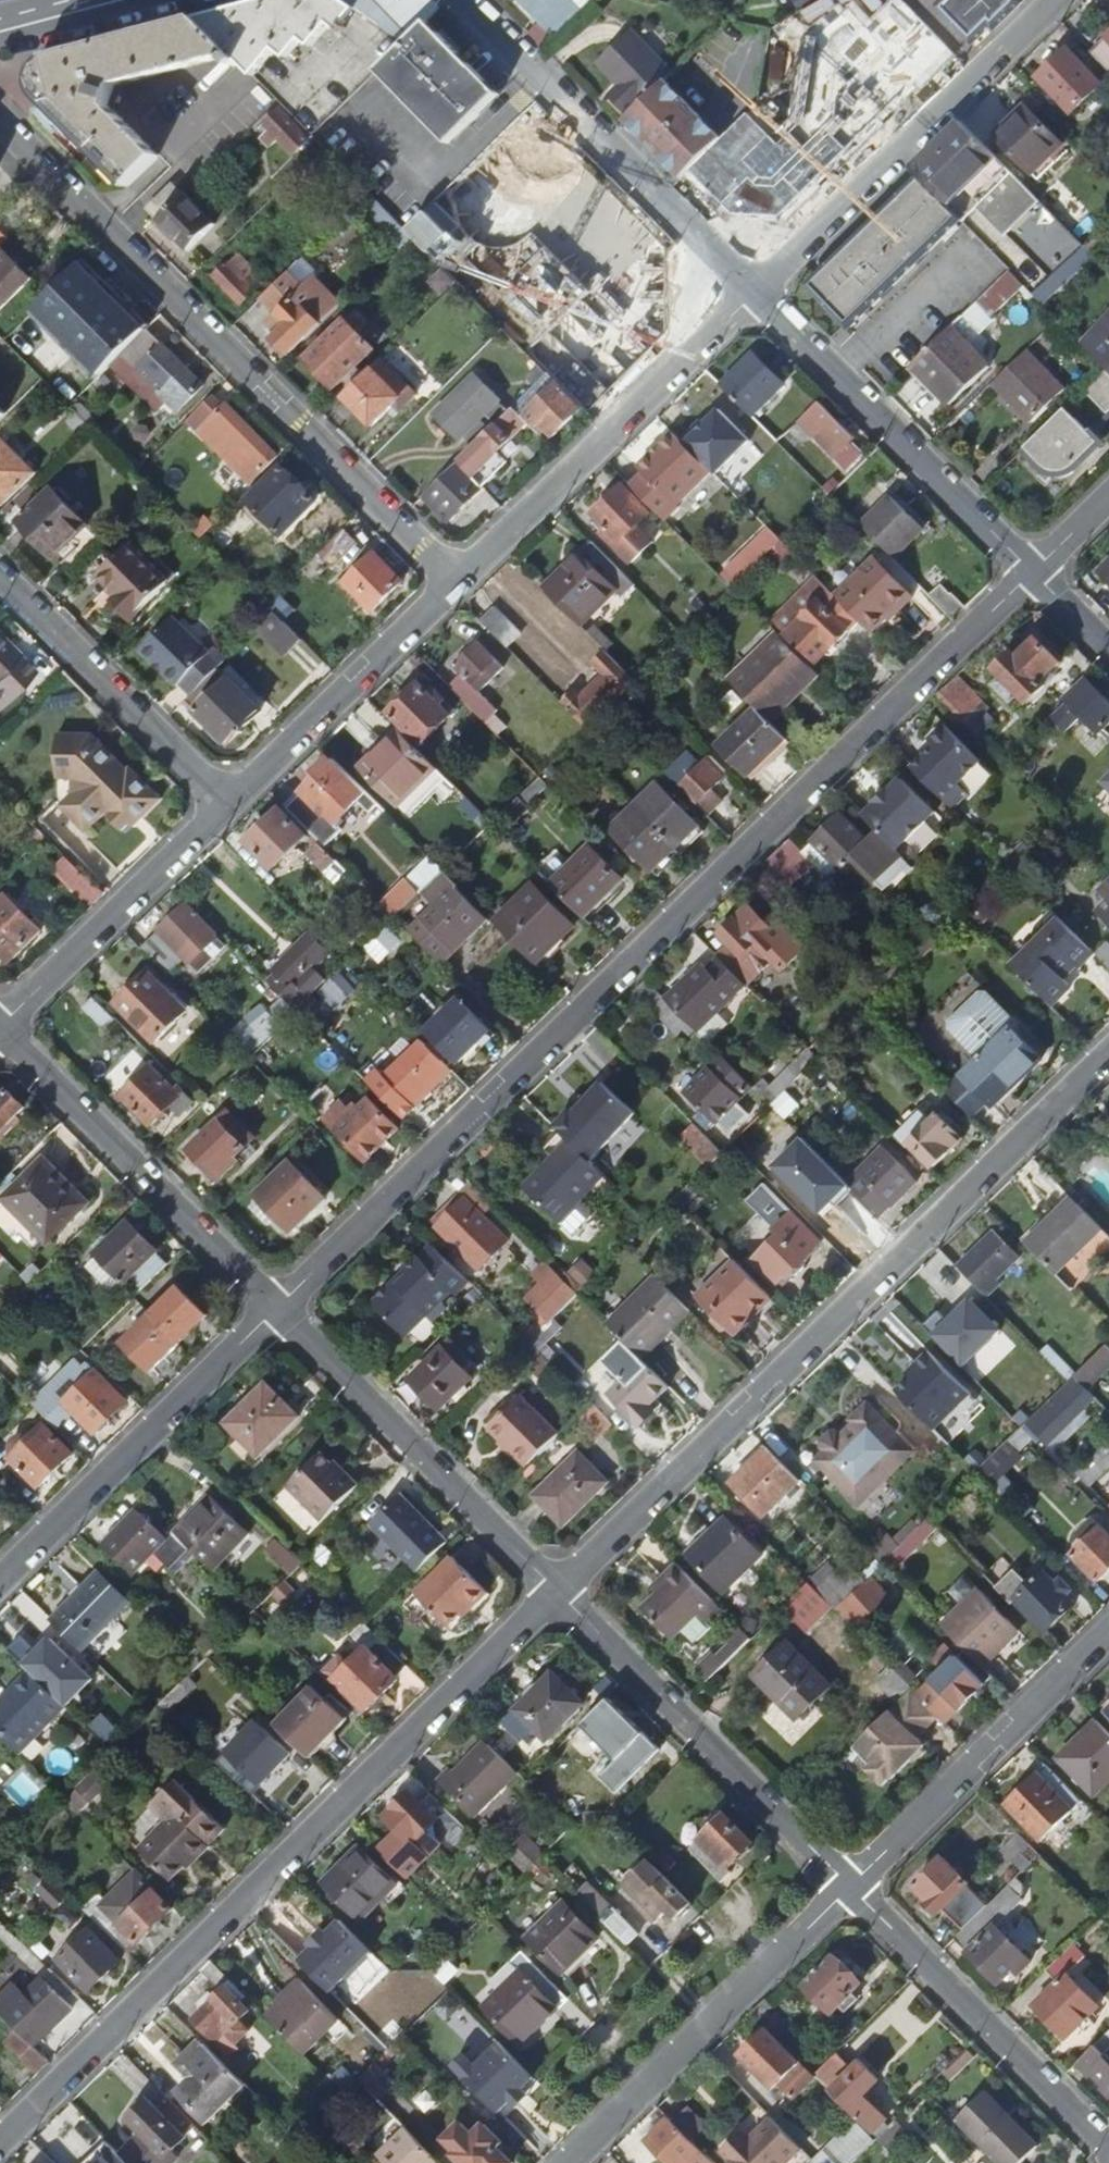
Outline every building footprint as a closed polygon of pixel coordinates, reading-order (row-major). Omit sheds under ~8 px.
[(240,63),(262,85),(270,93),(284,69),(287,63),(299,70),(310,52),(317,56),(333,31),(342,36),(357,11),(341,0),(260,0),(194,16),(240,63)] [(357,11),(394,36),(407,45),(430,23),(443,10),(433,0),(341,0),(357,11)] [(560,39),(578,22),(568,0),(520,0),(560,39)] [(941,9),(975,45),(994,26),(996,29),(1001,24),(1024,2),(1021,0),(950,0),(941,9)] [(892,10),(847,52),(882,88),(926,44),(892,10)] [(75,45),(52,51),(50,52),(47,52),(45,53),(43,54),(40,56),(39,57),(37,59),(35,61),(34,63),(32,65),(31,68),(31,70),(30,72),(30,75),(30,78),(30,80),(30,83),(31,85),(32,87),(33,90),(34,92),(36,94),(48,106),(36,119),(85,168),(96,157),(130,190),(160,158),(110,106),(117,88),(225,59),(230,60),(240,63),(194,16),(75,45)] [(807,30),(793,16),(792,16),(769,29),(765,53),(778,55),(807,30)] [(379,73),(425,120),(476,70),(430,23),(407,45),(386,66),(379,73)] [(596,61),(619,85),(607,97),(626,117),(636,107),(664,80),(672,72),(630,29),(596,61)] [(1093,58),(1108,75),(1108,41),(1093,58)] [(1067,49),(1035,80),(1067,113),(1098,82),(1067,49)] [(476,70),(425,120),(450,146),(501,96),(476,70)] [(664,80),(636,107),(626,117),(623,120),(654,152),(681,179),(722,140),(698,115),(664,80)] [(838,83),(804,113),(814,125),(849,95),(838,83)] [(850,96),(797,147),(824,174),(873,126),(861,114),(865,111),(850,96)] [(1026,108),(995,137),(1032,176),(1062,146),(1026,108)] [(282,111),(267,127),(275,135),(267,143),(273,150),(281,143),(296,158),(316,139),(314,137),(301,124),(297,127),(282,111)] [(921,181),(963,224),(977,210),(1004,238),(1039,203),(962,123),(940,145),(912,172),(921,181)] [(494,161),(469,187),(488,207),(506,189),(514,199),(539,174),(514,148),(518,144),(507,131),(485,153),(494,161)] [(778,148),(738,186),(763,214),(788,190),(792,195),(808,179),(778,148)] [(903,199),(824,276),(808,291),(850,334),(963,224),(921,181),(903,199)] [(174,187),(150,211),(161,222),(185,198),(174,187)] [(856,226),(814,267),(824,276),(903,199),(893,190),(856,226)] [(512,221),(559,269),(590,238),(543,191),(512,221)] [(358,207),(399,247),(411,236),(407,232),(370,195),(358,207)] [(185,198),(161,222),(190,252),(217,227),(187,196),(185,198)] [(411,236),(415,240),(437,263),(443,257),(437,252),(440,249),(415,224),(407,232),(411,236)] [(616,230),(576,270),(596,291),(611,275),(621,285),(647,260),(616,230)] [(1084,248),(1060,271),(1069,280),(1093,257),(1084,248)] [(30,281),(0,251),(0,310),(30,281)] [(437,263),(453,279),(459,274),(443,257),(437,263)] [(640,306),(644,310),(637,317),(654,335),(698,291),(667,260),(630,296),(640,306)] [(120,357),(144,333),(145,331),(80,266),(38,308),(103,374),(110,367),(120,357)] [(215,278),(244,306),(256,294),(228,266),(215,278)] [(1008,270),(974,304),(989,318),(1022,285),(1008,270)] [(293,271),(261,302),(277,318),(270,324),(280,335),(274,341),(288,357),(324,323),(342,307),(317,281),(309,289),(293,271)] [(1081,345),(1105,370),(1108,374),(1108,317),(1081,345)] [(334,391),(373,353),(345,324),(306,362),(334,391)] [(949,329),(910,367),(950,407),(988,370),(949,329)] [(120,357),(168,404),(177,413),(201,388),(144,333),(120,357)] [(991,385),(1029,423),(1063,389),(1025,352),(991,385)] [(755,356),(722,389),(751,418),(783,386),(755,356)] [(110,367),(157,415),(168,404),(120,357),(110,367)] [(383,363),(345,401),(373,429),(401,400),(407,406),(417,396),(383,363)] [(540,367),(527,381),(535,389),(548,376),(546,373),(540,367)] [(1105,370),(1084,390),(1106,414),(1108,411),(1108,374),(1105,370)] [(441,416),(463,438),(474,449),(492,431),(481,420),(497,403),(476,381),(441,416)] [(549,410),(537,421),(552,437),(582,410),(574,401),(556,384),(540,400),(549,410)] [(69,407),(89,427),(104,442),(112,434),(77,399),(69,407)] [(190,420),(252,481),(276,457),(228,410),(224,414),(210,400),(190,420)] [(513,410),(523,420),(531,413),(521,403),(513,410)] [(803,423),(838,460),(858,440),(843,425),(823,404),(803,423)] [(474,449),(459,464),(482,488),(483,489),(508,465),(498,455),(528,425),(523,420),(513,410),(492,431),(474,449)] [(1042,469),(1071,469),(1096,444),(1063,410),(1023,450),(1042,469)] [(701,423),(681,443),(712,473),(716,477),(750,443),(720,412),(705,426),(701,423)] [(433,424),(454,446),(463,438),(441,416),(433,424)] [(643,476),(630,489),(665,524),(679,510),(677,508),(712,473),(681,443),(673,435),(638,470),(643,476)] [(35,475),(1,440),(0,441),(0,507),(1,508),(35,475)] [(426,497),(451,522),(471,503),(469,501),(482,488),(459,464),(426,497)] [(280,468),(246,503),(280,537),(314,503),(280,468)] [(636,530),(649,516),(622,490),(595,517),(609,531),(604,536),(617,550),(633,565),(651,546),(636,530)] [(87,528),(52,493),(19,526),(54,561),(87,528)] [(861,528),(895,562),(923,533),(891,500),(861,528)] [(205,523),(194,533),(200,539),(211,528),(205,523)] [(344,530),(317,556),(329,568),(356,542),(344,530)] [(782,544),(771,532),(728,573),(740,585),(765,561),(782,544)] [(782,544),(765,561),(778,574),(795,557),(782,544)] [(132,622),(170,584),(132,545),(101,576),(122,598),(115,605),(132,622)] [(546,591),(605,651),(609,655),(617,647),(597,628),(590,620),(615,593),(623,601),(635,589),(592,545),(546,591)] [(374,557),(344,587),(371,613),(401,583),(374,557)] [(837,599),(862,623),(872,634),(897,610),(901,614),(914,600),(876,561),(837,599)] [(1100,577),(1108,586),(1108,568),(1100,577)] [(733,592),(740,585),(728,573),(722,580),(733,592)] [(862,623),(837,599),(818,579),(804,593),(818,607),(815,610),(811,606),(797,620),(801,624),(787,637),(813,663),(829,646),(834,650),(862,623)] [(932,599),(953,621),(965,609),(953,596),(951,598),(943,589),(932,599)] [(615,593),(590,620),(597,628),(623,601),(615,593)] [(703,595),(679,618),(692,632),(716,608),(703,595)] [(478,622),(507,651),(521,637),(492,608),(478,622)] [(258,633),(286,661),(303,644),(276,616),(258,633)] [(192,698),(219,672),(228,663),(215,650),(210,654),(174,618),(141,651),(155,666),(157,663),(166,672),(163,674),(178,688),(180,686),(192,698)] [(656,634),(622,668),(638,684),(664,660),(652,648),(661,639),(656,634)] [(782,640),(734,686),(759,711),(776,727),(791,713),(786,707),(817,676),(782,640)] [(999,678),(1018,697),(1027,706),(1045,688),(1041,685),(1062,664),(1038,641),(1018,660),(1014,655),(994,674),(999,678)] [(452,666),(460,673),(451,682),(468,700),(465,703),(485,723),(496,710),(478,691),(502,669),(476,643),(452,666)] [(16,662),(0,645),(0,677),(16,662)] [(829,646),(813,663),(817,667),(834,650),(829,646)] [(576,692),(562,706),(589,733),(603,719),(599,714),(620,693),(625,698),(638,684),(622,668),(609,655),(605,651),(592,664),(603,676),(581,698),(576,692)] [(1073,661),(1088,676),(1096,669),(1080,653),(1073,661)] [(188,702),(229,746),(262,714),(219,672),(192,698),(188,702)] [(989,687),(1009,707),(1018,697),(999,678),(989,687)] [(936,700),(962,726),(980,709),(973,702),(976,699),(957,680),(936,700)] [(1086,684),(1066,703),(1069,707),(1053,722),(1065,734),(1080,720),(1098,738),(1108,727),(1108,704),(1086,684)] [(391,714),(423,746),(452,718),(420,686),(391,714)] [(962,726),(977,741),(994,724),(980,709),(962,726)] [(759,711),(721,749),(751,781),(791,743),(776,727),(759,711)] [(932,746),(914,772),(955,813),(970,797),(956,784),(979,761),(942,725),(926,741),(932,746)] [(400,734),(360,773),(399,812),(401,810),(439,772),(400,734)] [(127,775),(91,739),(57,737),(54,780),(70,781),(69,797),(60,811),(86,836),(106,816),(111,821),(109,823),(121,835),(138,819),(141,822),(160,803),(129,772),(127,775)] [(687,748),(671,773),(684,782),(700,756),(687,748)] [(712,759),(681,789),(697,805),(728,775),(712,759)] [(335,763),(288,812),(314,839),(320,844),(361,804),(370,814),(378,806),(335,763)] [(508,812),(518,823),(531,810),(527,806),(548,785),(541,779),(508,812)] [(880,834),(902,856),(942,817),(907,784),(895,795),(891,791),(875,807),(879,811),(868,821),(880,834)] [(660,786),(636,808),(684,857),(707,835),(660,786)] [(659,881),(684,857),(636,808),(612,832),(659,881)] [(281,813),(248,847),(275,873),(308,840),(281,813)] [(803,856),(831,884),(850,864),(877,891),(907,861),(902,856),(880,834),(869,845),(841,818),(803,856)] [(310,856),(328,873),(336,864),(320,848),(322,846),(320,844),(314,839),(311,842),(317,849),(310,856)] [(767,865),(801,899),(820,881),(786,847),(767,865)] [(553,887),(585,920),(623,882),(591,851),(553,887)] [(409,881),(383,907),(396,921),(445,873),(433,861),(411,883),(409,881)] [(441,907),(411,936),(441,965),(470,936),(465,931),(482,914),(457,891),(460,889),(445,873),(396,921),(405,930),(435,900),(441,907)] [(1108,927),(1108,878),(1098,888),(1108,899),(1095,913),(1108,927)] [(72,891),(91,911),(104,898),(84,879),(72,891)] [(534,890),(497,927),(536,965),(561,940),(563,942),(575,930),(534,890)] [(11,964),(42,935),(7,898),(0,904),(0,953),(11,964)] [(980,906),(966,921),(975,930),(989,915),(980,906)] [(721,938),(731,949),(720,960),(722,962),(749,989),(761,977),(755,971),(768,959),(784,975),(809,950),(781,922),(771,932),(750,910),(721,938)] [(190,916),(147,959),(175,986),(191,970),(197,976),(223,950),(190,916)] [(1048,1005),(1052,1009),(1069,993),(1069,985),(1061,977),(1074,964),(1080,970),(1095,954),(1058,917),(1042,933),(1049,940),(1016,972),(1019,975),(1048,1005)] [(400,944),(386,930),(366,950),(380,964),(400,944)] [(309,937),(272,971),(297,998),(301,994),(308,1001),(327,982),(316,969),(328,958),(309,937)] [(705,967),(668,1004),(677,1013),(701,1037),(749,989),(722,962),(711,973),(705,967)] [(121,1006),(157,1043),(186,1015),(150,978),(121,1006)] [(635,994),(665,1025),(677,1013),(668,1004),(647,983),(635,994)] [(82,1008),(105,1031),(115,1020),(93,998),(82,1008)] [(430,1033),(439,1042),(430,1051),(443,1064),(453,1056),(461,1064),(493,1034),(462,1002),(430,1033)] [(994,1109),(1044,1060),(1013,1029),(1016,1025),(997,1006),(990,1006),(960,1036),(960,1044),(979,1063),(964,1078),(948,1094),(973,1119),(989,1103),(994,1109)] [(254,1047),(281,1025),(266,1007),(239,1029),(254,1047)] [(372,1086),(408,1122),(455,1076),(443,1064),(430,1051),(425,1046),(390,1081),(384,1075),(372,1086)] [(121,1097),(151,1127),(172,1107),(184,1120),(197,1107),(176,1085),(172,1089),(151,1068),(121,1097)] [(367,1080),(372,1086),(384,1075),(378,1069),(367,1080)] [(685,1098),(726,1140),(746,1120),(735,1108),(744,1099),(731,1085),(729,1088),(712,1071),(685,1098)] [(775,1081),(759,1096),(769,1106),(785,1091),(775,1081)] [(576,1111),(556,1131),(558,1134),(569,1144),(591,1166),(636,1121),(605,1090),(588,1107),(580,1115),(576,1111)] [(26,1111),(9,1092),(0,1101),(0,1135),(26,1111)] [(367,1163),(399,1132),(371,1103),(339,1134),(367,1163)] [(584,1103),(576,1111),(580,1115),(588,1107),(584,1103)] [(231,1113),(190,1152),(221,1184),(241,1163),(236,1158),(246,1149),(241,1143),(251,1133),(231,1113)] [(941,1116),(912,1143),(936,1168),(965,1140),(941,1116)] [(682,1140),(713,1171),(726,1158),(695,1127),(682,1140)] [(251,1133),(241,1143),(246,1149),(256,1139),(251,1133)] [(558,1134),(541,1152),(552,1162),(569,1144),(558,1134)] [(552,1162),(523,1192),(558,1227),(587,1197),(604,1180),(591,1166),(569,1144),(552,1162)] [(849,1186),(874,1212),(877,1215),(888,1204),(892,1208),(893,1209),(918,1185),(885,1152),(849,1186)] [(3,1201),(45,1243),(83,1204),(41,1162),(3,1201)] [(292,1165),(257,1198),(292,1234),(326,1200),(292,1165)] [(604,1180),(587,1197),(597,1207),(614,1190),(604,1180)] [(471,1187),(461,1197),(467,1203),(482,1218),(492,1208),(471,1187)] [(780,1240),(757,1262),(783,1284),(790,1277),(792,1279),(795,1275),(798,1278),(805,1269),(804,1267),(807,1263),(805,1261),(822,1244),(767,1189),(749,1208),(780,1240)] [(439,1231),(467,1203),(461,1197),(433,1225),(439,1231)] [(1026,1246),(1057,1277),(1104,1231),(1073,1200),(1026,1246)] [(439,1231),(478,1272),(507,1244),(482,1218),(467,1203),(439,1231)] [(888,1204),(877,1215),(881,1219),(892,1208),(888,1204)] [(8,1213),(0,1205),(0,1222),(8,1213)] [(859,1227),(880,1250),(896,1234),(882,1220),(881,1219),(877,1215),(874,1212),(859,1227)] [(136,1297),(166,1267),(155,1256),(159,1252),(130,1222),(95,1255),(97,1257),(87,1268),(111,1293),(122,1282),(136,1297)] [(959,1270),(963,1275),(983,1295),(1011,1269),(998,1256),(1007,1247),(994,1235),(959,1270)] [(462,1275),(437,1250),(436,1249),(410,1275),(414,1279),(403,1290),(399,1286),(377,1308),(398,1329),(402,1325),(414,1338),(432,1321),(438,1327),(452,1313),(446,1307),(457,1296),(461,1300),(474,1287),(462,1275)] [(580,1289),(598,1272),(584,1257),(566,1275),(580,1289)] [(700,1303),(733,1337),(772,1301),(738,1267),(700,1303)] [(410,1275),(399,1286),(403,1290),(414,1279),(410,1275)] [(566,1283),(561,1278),(534,1303),(555,1325),(564,1317),(582,1299),(566,1283)] [(612,1329),(641,1358),(670,1329),(675,1334),(693,1316),(659,1282),(612,1329)] [(182,1290),(153,1317),(181,1345),(209,1318),(182,1290)] [(924,1328),(964,1369),(1001,1333),(970,1302),(948,1324),(938,1314),(924,1328)] [(153,1317),(125,1344),(153,1372),(181,1345),(153,1317)] [(455,1346),(415,1384),(443,1414),(478,1382),(466,1370),(472,1364),(455,1346)] [(1077,1378),(1089,1390),(1108,1370),(1108,1348),(1108,1347),(1077,1378)] [(896,1394),(934,1433),(971,1397),(930,1354),(915,1368),(919,1372),(911,1379),(896,1394)] [(47,1421),(59,1410),(66,1417),(90,1441),(127,1405),(90,1368),(86,1372),(75,1360),(30,1403),(47,1421)] [(611,1396),(640,1425),(653,1411),(651,1408),(671,1388),(645,1362),(611,1396)] [(919,1372),(915,1368),(908,1376),(911,1379),(919,1372)] [(1070,1384),(1040,1414),(1029,1424),(1037,1433),(1050,1445),(1097,1399),(1089,1390),(1077,1378),(1070,1384)] [(268,1387),(227,1426),(259,1460),(300,1421),(268,1387)] [(494,1430),(514,1451),(512,1453),(530,1472),(563,1439),(525,1400),(494,1430)] [(827,1447),(827,1454),(831,1458),(821,1468),(862,1509),(917,1454),(869,1405),(851,1423),(859,1431),(847,1443),(843,1439),(836,1438),(827,1447)] [(1022,1417),(1029,1424),(1040,1414),(1033,1406),(1022,1417)] [(54,1429),(66,1417),(59,1410),(47,1421),(54,1429)] [(1024,1430),(1032,1438),(1037,1433),(1029,1424),(1024,1430)] [(47,1428),(13,1460),(40,1490),(75,1457),(47,1428)] [(1078,1473),(1091,1486),(1108,1468),(1108,1442),(1078,1473)] [(732,1486),(765,1520),(801,1484),(769,1450),(732,1486)] [(320,1455),(286,1488),(323,1526),(361,1489),(345,1473),(341,1476),(320,1455)] [(582,1455),(537,1499),(566,1529),(611,1485),(582,1455)] [(175,1534),(194,1553),(215,1573),(250,1536),(210,1497),(175,1534)] [(372,1526),(417,1574),(446,1544),(438,1537),(440,1536),(402,1497),(372,1526)] [(104,1547),(133,1576),(155,1555),(172,1574),(194,1553),(175,1534),(156,1516),(151,1522),(141,1512),(104,1547)] [(932,1520),(903,1549),(887,1564),(885,1566),(894,1575),(941,1529),(932,1520)] [(688,1559),(725,1597),(762,1559),(725,1522),(688,1559)] [(1078,1557),(1102,1582),(1108,1575),(1108,1532),(1108,1533),(1106,1530),(1078,1557)] [(265,1551),(290,1575),(302,1564),(276,1539),(265,1551)] [(455,1556),(418,1592),(452,1626),(474,1604),(477,1607),(492,1593),(455,1556)] [(667,1588),(642,1614),(674,1645),(688,1631),(701,1644),(712,1632),(706,1626),(721,1612),(677,1568),(662,1583),(667,1588)] [(841,1584),(854,1596),(870,1581),(857,1569),(841,1584)] [(1019,1600),(1051,1632),(1079,1604),(1046,1571),(1033,1585),(1017,1569),(998,1588),(1014,1604),(1019,1600)] [(65,1613),(95,1641),(133,1606),(103,1576),(65,1613)] [(273,1593),(285,1604),(296,1594),(284,1581),(273,1593)] [(871,1583),(838,1616),(854,1632),(888,1600),(871,1583)] [(836,1614),(809,1588),(785,1612),(811,1638),(836,1614)] [(955,1638),(967,1650),(984,1668),(1021,1630),(982,1591),(945,1627),(955,1638)] [(55,1623),(83,1652),(95,1641),(65,1613),(55,1623)] [(360,1659),(338,1680),(370,1711),(400,1681),(397,1679),(410,1667),(366,1625),(356,1637),(365,1646),(356,1655),(360,1659)] [(753,1644),(741,1632),(727,1646),(739,1658),(753,1644)] [(30,1673),(63,1704),(90,1677),(47,1635),(34,1648),(19,1634),(5,1648),(30,1673)] [(932,1685),(919,1698),(936,1715),(947,1726),(996,1679),(984,1668),(967,1650),(955,1638),(920,1672),(932,1685)] [(796,1644),(763,1676),(794,1709),(828,1675),(796,1644)] [(739,1658),(727,1646),(714,1659),(726,1671),(739,1658)] [(709,1689),(726,1671),(714,1659),(696,1677),(709,1689)] [(65,1706),(63,1704),(30,1673),(13,1691),(14,1692),(2,1705),(1,1703),(0,1704),(0,1737),(18,1755),(65,1706)] [(553,1674),(517,1710),(549,1743),(585,1707),(553,1674)] [(828,1675),(794,1709),(806,1722),(841,1688),(828,1675)] [(189,1676),(160,1704),(169,1712),(196,1683),(189,1676)] [(317,1688),(278,1726),(312,1759),(350,1721),(317,1688)] [(919,1698),(914,1693),(858,1748),(876,1765),(868,1773),(885,1790),(892,1782),(893,1783),(910,1766),(916,1766),(926,1756),(926,1750),(927,1749),(919,1742),(919,1732),(936,1715),(919,1698)] [(608,1752),(617,1761),(600,1778),(617,1795),(661,1750),(610,1699),(583,1725),(608,1752)] [(220,1762),(252,1793),(291,1755),(260,1724),(220,1762)] [(1060,1762),(1095,1796),(1108,1782),(1108,1734),(1099,1724),(1060,1762)] [(437,1783),(476,1823),(519,1779),(487,1746),(454,1777),(449,1772),(437,1783)] [(608,1752),(591,1769),(600,1778),(617,1761),(608,1752)] [(1047,1767),(1007,1806),(1043,1843),(1083,1803),(1047,1767)] [(93,1773),(68,1798),(82,1810),(106,1786),(93,1773)] [(230,1832),(179,1784),(163,1801),(179,1816),(214,1849),(230,1832)] [(401,1835),(381,1854),(407,1880),(440,1848),(428,1835),(439,1823),(412,1797),(387,1822),(401,1835)] [(155,1809),(171,1824),(143,1852),(175,1883),(199,1860),(202,1864),(215,1851),(214,1849),(179,1816),(163,1801),(155,1809)] [(719,1812),(708,1822),(713,1827),(724,1816),(719,1812)] [(713,1827),(687,1852),(721,1885),(732,1873),(725,1865),(732,1859),(737,1863),(755,1847),(724,1816),(713,1827)] [(1017,1834),(1001,1850),(1013,1862),(1029,1846),(1017,1834)] [(323,1886),(330,1892),(360,1923),(396,1888),(360,1850),(343,1868),(349,1874),(344,1878),(337,1872),(323,1886)] [(915,1887),(930,1902),(927,1905),(939,1917),(943,1913),(963,1934),(991,1907),(943,1859),(915,1887)] [(556,1880),(543,1866),(534,1875),(547,1888),(556,1880)] [(692,1907),(656,1871),(635,1892),(664,1921),(672,1913),(679,1920),(692,1907)] [(80,1909),(127,1954),(139,1943),(141,1944),(174,1910),(155,1892),(157,1890),(138,1872),(108,1901),(98,1891),(80,1909)] [(68,1902),(51,1885),(41,1895),(58,1912),(68,1902)] [(957,1940),(1001,1986),(1015,1973),(1019,1978),(1033,1964),(998,1928),(1023,1904),(1009,1890),(991,1907),(963,1934),(957,1940)] [(564,1903),(528,1941),(561,1973),(598,1936),(564,1903)] [(601,1921),(626,1947),(638,1936),(612,1909),(601,1921)] [(314,1950),(301,1964),(332,1994),(373,1953),(342,1923),(328,1937),(314,1950)] [(310,1946),(314,1950),(328,1937),(324,1933),(310,1946)] [(52,1972),(78,1997),(86,1989),(91,1994),(123,1963),(91,1934),(76,1948),(67,1957),(52,1972)] [(73,1944),(63,1954),(67,1957),(76,1948),(73,1944)] [(1061,1985),(1037,2010),(1067,2042),(1100,2011),(1069,1977),(1087,1961),(1074,1948),(1049,1972),(1061,1985)] [(520,1971),(484,2007),(520,2043),(567,1998),(522,1952),(512,1962),(520,1971)] [(359,1994),(388,1965),(376,1953),(346,1982),(359,1994)] [(837,1962),(806,1992),(831,2018),(840,2009),(847,2017),(859,2005),(852,1998),(862,1988),(837,1962)] [(201,2012),(191,2022),(215,2046),(223,2038),(233,2046),(245,2034),(235,2023),(245,2015),(237,2006),(245,1998),(213,1966),(202,1976),(220,1994),(213,2001),(209,1996),(197,2008),(201,2012)] [(428,1987),(424,1991),(435,2001),(445,1990),(428,1973),(421,1979),(428,1987)] [(19,2032),(37,2049),(76,2010),(49,1983),(19,2014),(9,2004),(0,2013),(19,2032)] [(268,2021),(306,2058),(340,2022),(304,1985),(268,2021)] [(756,2012),(778,2035),(790,2023),(769,2000),(756,2012)] [(814,2079),(768,2030),(742,2056),(773,2088),(779,2083),(794,2098),(814,2079)] [(7,2045),(39,2077),(53,2064),(37,2049),(19,2032),(7,2045)] [(1081,2063),(1090,2071),(1108,2053),(1108,2035),(1081,2063)] [(534,2078),(499,2043),(480,2062),(468,2074),(503,2109),(511,2101),(513,2103),(525,2092),(523,2090),(534,2078)] [(197,2076),(176,2097),(206,2126),(245,2089),(205,2049),(187,2066),(197,2076)] [(468,2074),(480,2062),(469,2051),(457,2063),(468,2074)] [(818,2076),(874,2134),(889,2118),(867,2096),(882,2080),(863,2062),(858,2062),(853,2066),(840,2053),(818,2076)] [(1108,2093),(1108,2062),(1108,2061),(1093,2077),(1108,2093)] [(343,2091),(360,2073),(349,2062),(331,2080),(343,2091)] [(357,2082),(378,2103),(394,2086),(374,2065),(357,2082)] [(529,2096),(525,2092),(513,2103),(517,2107),(529,2096)] [(997,2162),(1026,2162),(1041,2148),(987,2093),(957,2122),(997,2162)] [(122,2160),(125,2162),(175,2162),(176,2162),(171,2156),(195,2132),(171,2108),(160,2118),(148,2106),(129,2126),(143,2139),(122,2160)] [(689,2110),(674,2125),(693,2144),(708,2129),(689,2110)] [(821,2162),(852,2162),(877,2137),(856,2117),(816,2158),(821,2162)] [(773,2118),(746,2145),(738,2137),(723,2152),(733,2162),(807,2162),(812,2158),(773,2118)] [(667,2162),(698,2162),(705,2156),(700,2151),(693,2144),(674,2125),(669,2120),(646,2142),(667,2162)] [(459,2162),(509,2162),(497,2151),(502,2146),(482,2127),(472,2138),(459,2125),(443,2141),(455,2153),(452,2156),(459,2162)] [(50,2162),(78,2162),(54,2139),(40,2153),(50,2162)] [(415,2140),(392,2162),(438,2162),(415,2140)] [(211,2162),(212,2162),(219,2156),(207,2144),(199,2151),(211,2162)] [(107,2146),(89,2162),(125,2162),(122,2160),(107,2146)]
